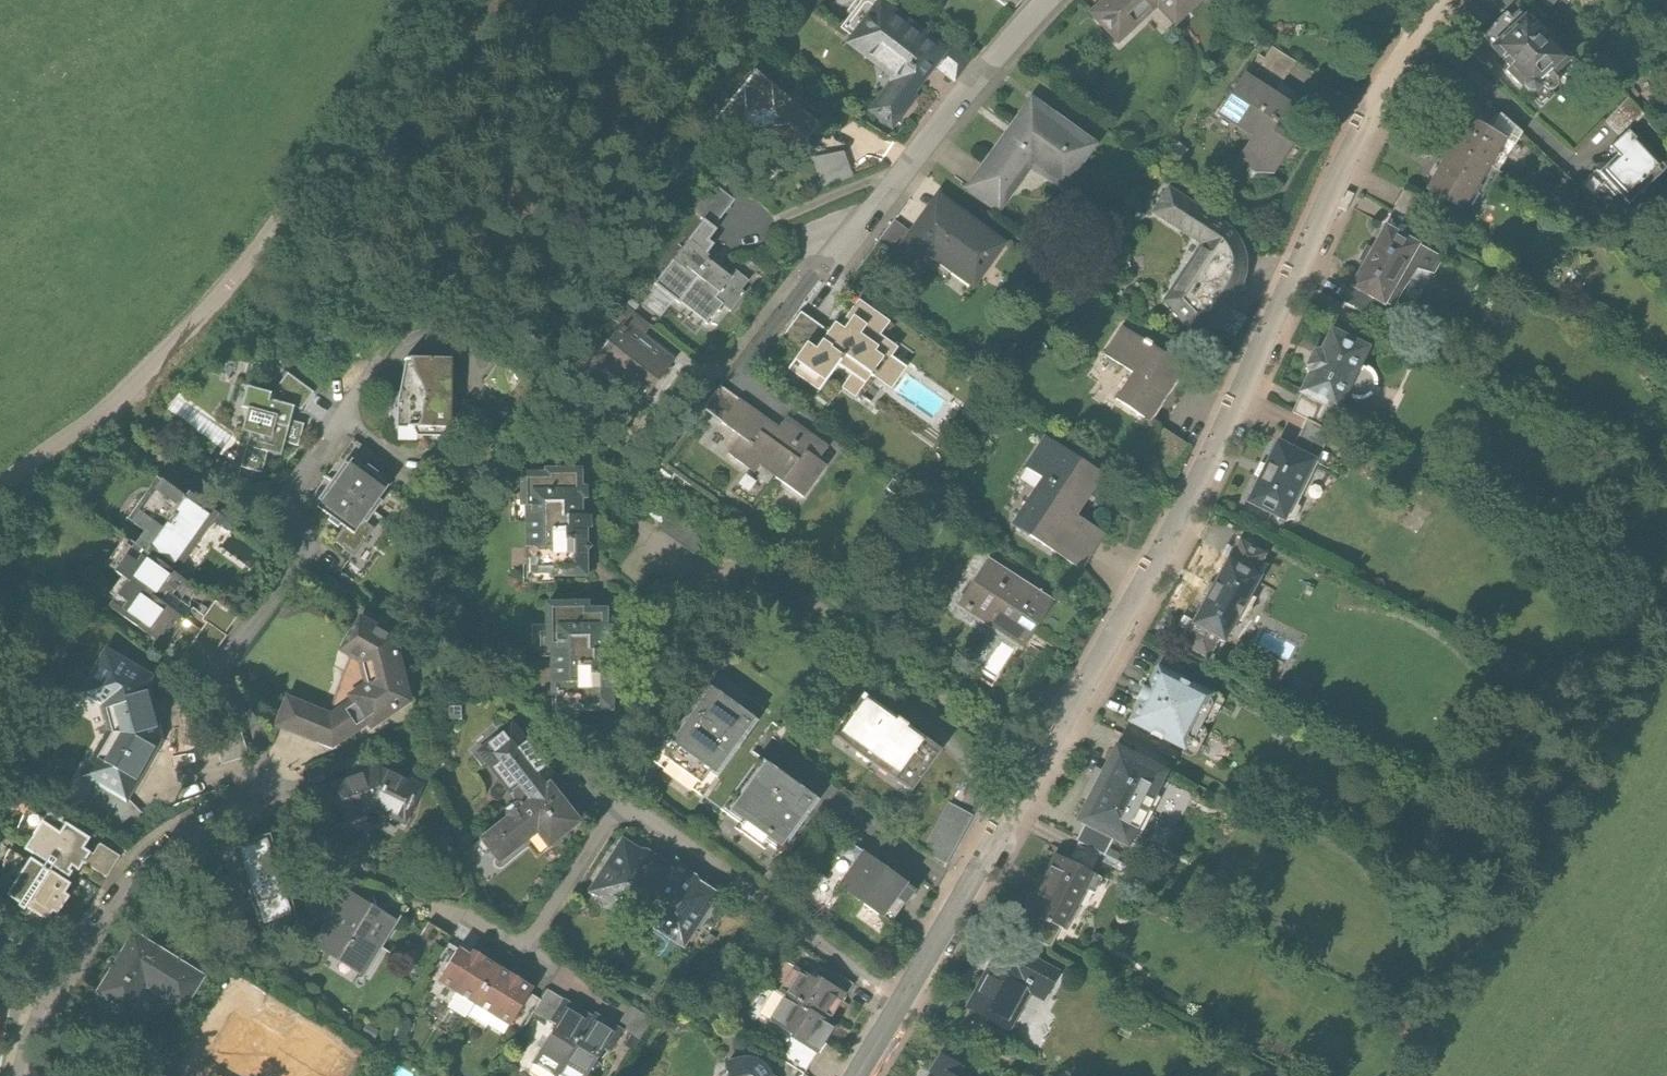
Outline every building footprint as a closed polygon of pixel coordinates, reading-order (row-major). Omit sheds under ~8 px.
[(902,0),(886,0),(858,36),(905,71),(881,103),(903,120),(948,61),(961,44),(902,0)] [(1102,5),(1131,36),(1170,0),(1108,0),(1102,5)] [(1189,18),(1208,0),(1172,0),(1189,18)] [(1520,8),(1496,31),(1506,40),(1503,43),(1523,63),(1520,66),(1540,88),(1548,88),(1552,84),(1551,78),(1566,64),(1570,68),(1583,55),(1539,10),(1536,13),(1532,8),(1525,14),(1520,8)] [(966,37),(961,44),(948,61),(967,75),(985,51),(966,37)] [(1272,49),(1259,69),(1288,87),(1308,57),(1285,43),(1279,54),(1272,49)] [(767,66),(718,125),(732,137),(745,122),(800,118),(817,133),(829,118),(767,66)] [(1266,131),(1252,153),(1281,172),(1322,108),(1288,87),(1259,69),(1233,110),(1266,131)] [(1109,137),(1044,91),(979,181),(1011,204),(1044,159),(1076,183),(1109,137)] [(1605,119),(1621,136),(1629,129),(1646,114),(1630,96),(1605,119)] [(1514,107),(1503,126),(1517,135),(1502,161),(1512,168),(1536,129),(1514,107)] [(1481,113),(1460,149),(1496,170),(1502,161),(1517,135),(1503,126),(1481,113)] [(1649,137),(1645,141),(1638,134),(1636,136),(1629,129),(1621,136),(1612,145),(1619,153),(1597,172),(1617,194),(1614,197),(1621,204),(1624,201),(1630,208),(1636,203),(1643,210),(1650,204),(1654,208),(1657,205),(1662,210),(1666,205),(1666,157),(1649,137)] [(1475,206),(1496,170),(1460,149),(1439,184),(1475,206)] [(1253,231),(1242,220),(1183,180),(1167,204),(1216,237),(1177,294),(1201,324),(1207,326),(1233,321),(1258,280),(1256,279),(1260,266),(1260,250),(1253,231)] [(1418,183),(1398,220),(1409,226),(1418,211),(1423,214),(1435,193),(1418,183)] [(950,189),(923,225),(905,248),(933,269),(946,250),(986,280),(1017,239),(950,189)] [(891,237),(905,248),(923,225),(909,214),(891,237)] [(1409,226),(1398,220),(1364,280),(1366,282),(1386,293),(1398,300),(1399,298),(1432,239),(1409,226)] [(676,266),(698,284),(679,307),(704,328),(734,292),(729,288),(741,274),(727,261),(731,256),(703,233),(676,266)] [(1456,254),(1432,239),(1399,298),(1406,303),(1415,286),(1430,295),(1445,268),(1448,269),(1456,254)] [(1378,308),(1386,293),(1366,282),(1358,296),(1378,308)] [(904,319),(871,294),(851,321),(846,318),(828,344),(819,337),(800,363),(831,386),(850,359),(864,369),(854,383),(867,391),(882,370),(903,384),(918,363),(903,352),(909,344),(894,333),(904,319)] [(651,400),(683,355),(634,319),(601,364),(651,400)] [(1195,363),(1137,324),(1121,348),(1149,366),(1130,393),(1161,414),(1195,363)] [(1346,324),(1336,345),(1327,345),(1319,360),(1324,368),(1314,388),(1341,401),(1350,406),(1382,342),(1346,324)] [(514,353),(498,375),(520,391),(536,369),(514,353)] [(464,354),(422,354),(416,385),(413,401),(413,424),(464,424),(464,354)] [(301,367),(286,388),(284,396),(309,403),(314,403),(325,386),(301,367)] [(790,424),(732,381),(715,404),(753,432),(740,449),(767,469),(772,462),(814,493),(836,463),(828,458),(841,441),(799,411),(790,424)] [(263,382),(257,401),(260,402),(244,461),(251,463),(253,458),(275,464),(281,444),(296,449),(300,434),(311,437),(316,417),(306,415),(309,403),(284,396),(286,388),(263,382)] [(463,442),(464,424),(413,424),(413,401),(416,385),(408,388),(400,428),(405,435),(414,439),(463,442)] [(1305,406),(1321,414),(1332,419),(1341,401),(1314,388),(1305,406)] [(1321,414),(1306,444),(1328,455),(1343,425),(1332,419),(1321,414)] [(323,495),(331,501),(349,476),(366,452),(379,461),(388,448),(366,433),(323,495)] [(1025,520),(1092,564),(1114,531),(1084,511),(1111,470),(1056,435),(1037,464),(1054,475),(1025,520)] [(1290,436),(1259,497),(1297,516),(1328,455),(1306,444),(1290,436)] [(366,452),(349,476),(384,501),(401,477),(379,461),(366,452)] [(591,466),(554,466),(554,470),(528,470),(529,503),(533,503),(534,556),(538,556),(538,577),(565,576),(565,573),(597,573),(596,524),(601,524),(601,513),(591,513),(591,495),(597,495),(597,483),(592,483),(591,466)] [(384,501),(349,476),(331,501),(367,525),(384,501)] [(153,542),(190,568),(191,569),(235,509),(208,490),(205,494),(181,477),(174,487),(197,504),(182,525),(157,508),(150,519),(163,528),(153,542)] [(53,486),(39,497),(45,505),(59,494),(53,486)] [(379,512),(364,533),(381,545),(396,523),(379,512)] [(199,614),(188,606),(207,580),(191,569),(190,568),(186,573),(158,553),(153,560),(144,553),(134,567),(145,575),(126,601),(180,640),(199,614)] [(1273,573),(1241,556),(1195,639),(1220,653),(1230,635),(1237,639),(1273,573)] [(1063,598),(1001,557),(971,602),(1032,643),(1063,598)] [(221,616),(186,664),(206,678),(242,629),(239,627),(252,610),(231,595),(217,613),(221,616)] [(599,597),(556,598),(557,638),(562,638),(564,706),(623,705),(622,647),(618,647),(618,635),(622,635),(622,622),(617,622),(617,603),(599,603),(599,597)] [(359,647),(379,659),(383,680),(366,691),(368,695),(347,709),(302,692),(291,720),(348,742),(384,717),(388,722),(426,696),(413,634),(380,613),(359,647)] [(109,709),(116,732),(110,743),(105,740),(100,747),(88,766),(89,766),(85,774),(102,785),(89,807),(100,813),(103,809),(110,813),(123,803),(161,738),(148,691),(150,675),(107,649),(81,693),(109,709)] [(1225,691),(1170,663),(1141,718),(1197,746),(1225,691)] [(770,714),(721,679),(667,755),(716,790),(770,714)] [(942,751),(867,695),(835,738),(851,750),(854,746),(898,779),(894,783),(909,794),(942,751)] [(497,749),(535,798),(539,802),(568,779),(573,776),(531,722),(497,749)] [(1163,771),(1116,748),(1080,820),(1088,824),(1114,837),(1114,838),(1117,840),(1118,839),(1126,843),(1136,840),(1144,823),(1141,814),(1163,771)] [(832,795),(773,751),(735,802),(794,846),(832,795)] [(353,777),(365,814),(393,803),(419,817),(436,784),(397,762),(353,777)] [(600,819),(568,779),(539,802),(535,798),(526,805),(526,817),(500,837),(517,859),(556,829),(568,843),(600,819)] [(952,800),(935,839),(960,850),(978,811),(952,800)] [(64,807),(41,843),(81,868),(87,859),(94,863),(105,846),(98,842),(104,833),(64,807)] [(245,838),(278,921),(320,905),(286,821),(245,838)] [(1114,837),(1088,824),(1079,842),(1101,853),(1105,855),(1114,838),(1114,837)] [(646,911),(652,915),(688,858),(678,859),(659,847),(651,846),(633,834),(600,886),(631,905),(638,895),(651,904),(646,911)] [(929,884),(866,839),(858,850),(870,858),(854,880),(905,917),(929,884)] [(135,853),(115,840),(102,860),(121,873),(135,853)] [(1101,853),(1079,842),(1068,861),(1091,872),(1101,853)] [(44,851),(21,885),(59,910),(65,901),(70,905),(81,889),(75,886),(82,876),(44,851)] [(1068,861),(1055,854),(1034,892),(1031,890),(1022,909),(1027,912),(1048,923),(1049,922),(1060,928),(1062,928),(1091,872),(1068,861)] [(708,871),(688,858),(652,915),(696,942),(729,890),(710,879),(708,871)] [(363,887),(329,939),(379,971),(412,919),(363,887)] [(1050,947),(1060,928),(1049,922),(1048,923),(1027,912),(1018,930),(1050,947)] [(150,930),(113,990),(144,1010),(162,982),(199,1006),(220,974),(150,930)] [(1013,940),(980,1003),(1022,1025),(1041,988),(1056,996),(1070,970),(1013,940)] [(453,975),(489,997),(512,960),(486,945),(483,951),(472,944),(453,975)] [(830,951),(820,967),(856,990),(864,978),(830,951)] [(546,981),(512,960),(489,997),(523,1018),(543,986),(546,981)] [(793,986),(804,993),(840,1016),(856,990),(820,967),(809,960),(793,986)] [(561,982),(554,993),(546,1006),(567,1019),(582,995),(561,982)] [(554,993),(543,986),(523,1018),(534,1025),(546,1006),(554,993)] [(846,1020),(840,1016),(804,993),(786,1021),(828,1048),(846,1020)] [(8,996),(0,995),(0,1048),(8,996)] [(574,1069),(607,1011),(582,995),(567,1019),(547,1052),(574,1069)] [(607,1011),(574,1069),(585,1075),(600,1075),(603,1071),(610,1075),(638,1030),(607,1011)] [(954,1050),(937,1075),(963,1075),(973,1062),(954,1050)] [(783,1070),(780,1064),(772,1059),(760,1054),(738,1059),(741,1075),(785,1075),(783,1070)]
